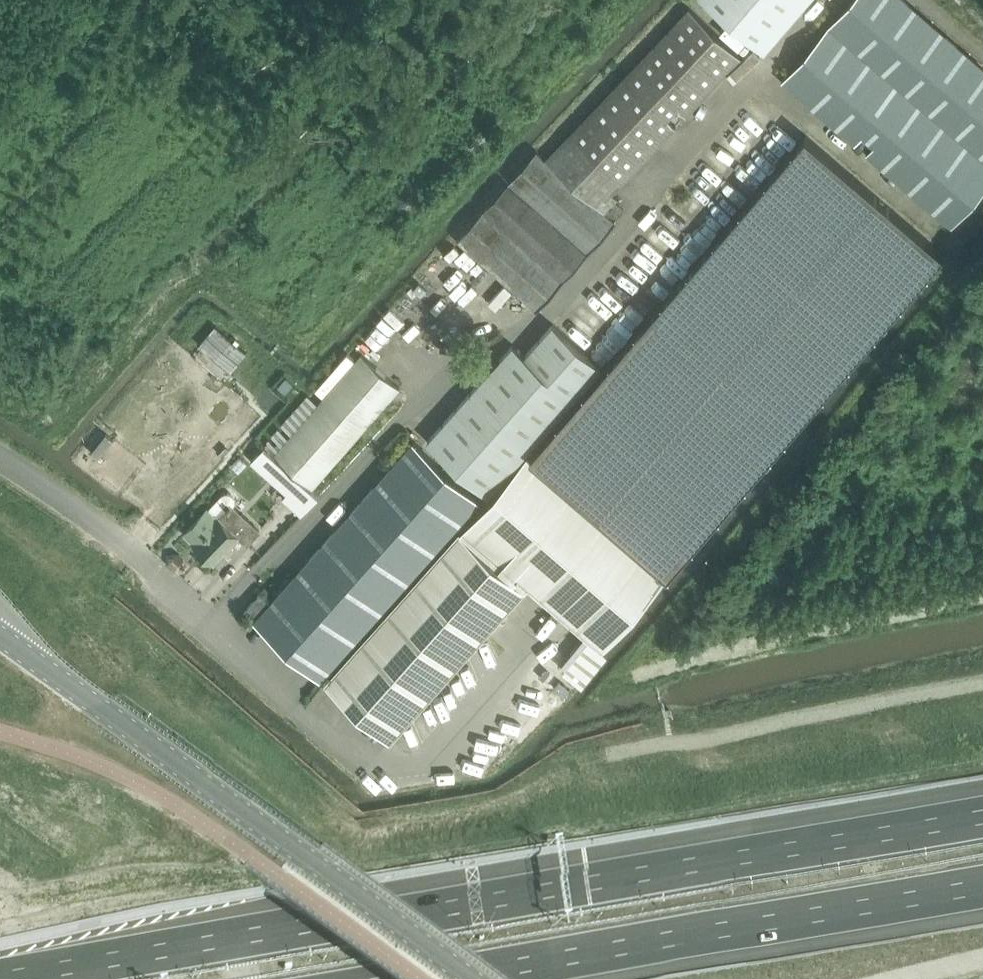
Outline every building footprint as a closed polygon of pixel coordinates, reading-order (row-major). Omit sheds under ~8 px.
[(768,54),(814,0),(705,0),(768,54)] [(982,191),(982,68),(904,0),(851,0),(782,81),(855,144),(863,135),(874,145),(866,153),(952,227),(982,191)] [(686,116),(741,57),(690,8),(546,160),(537,151),(457,241),(536,311),(616,222),(606,213),(608,211),(616,218),(623,211),(616,203),(619,200),(612,193),(676,126),(667,118),(677,108),(686,116)] [(714,8),(705,16),(721,32),(729,24),(714,8)] [(806,135),(325,683),(326,683),(391,742),(529,587),(586,637),(570,655),(589,672),(605,652),(603,650),(944,253),(806,135)] [(488,495),(599,364),(553,325),(526,356),(514,346),(431,444),(488,495)] [(311,489),(400,388),(362,355),(274,456),(311,489)] [(480,499),(413,441),(252,623),(319,680),(480,499)] [(208,509),(185,533),(195,543),(194,544),(214,563),(240,536),(248,543),(259,531),(233,507),(234,507),(234,506),(235,505),(235,504),(236,502),(236,501),(235,500),(235,499),(235,497),(234,496),(233,495),(232,495),(231,494),(230,494),(229,493),(227,493),(226,493),(225,494),(224,494),(223,495),(222,496),(209,510),(208,509)] [(247,608),(256,615),(270,598),(262,591),(247,608)]
